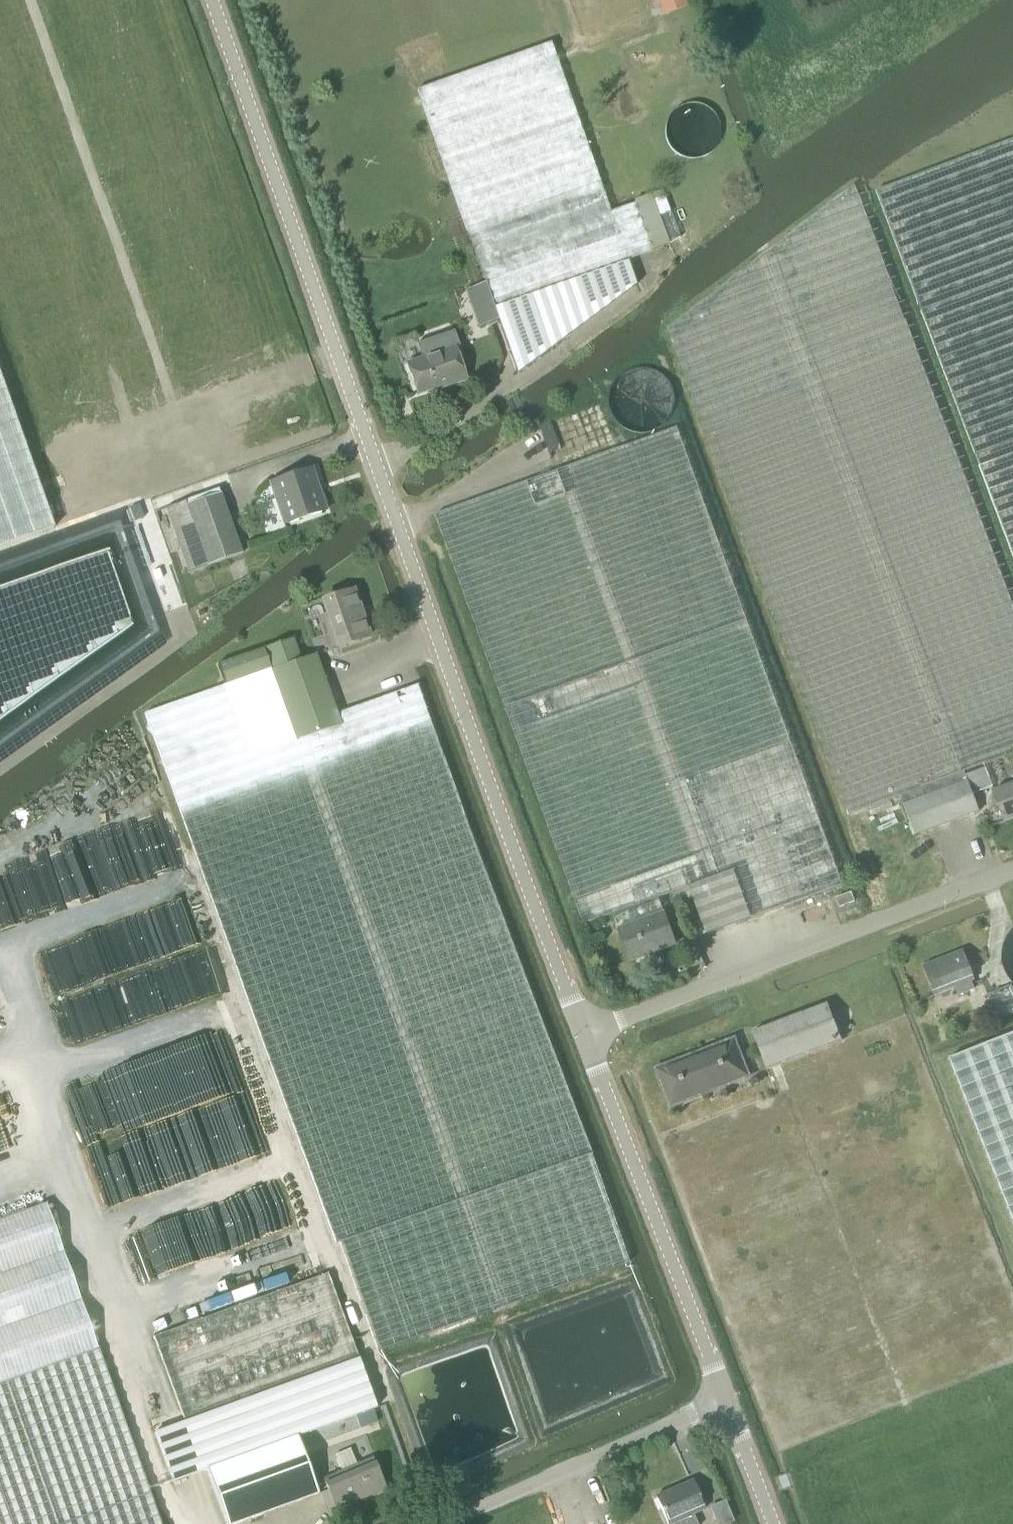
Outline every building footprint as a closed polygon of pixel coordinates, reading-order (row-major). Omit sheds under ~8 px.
[(663,13),(686,5),(684,0),(658,0),(663,13)] [(550,42),(417,89),(485,283),(493,308),(626,261),(652,251),(654,256),(671,249),(668,242),(680,237),(661,190),(653,193),(638,199),(633,200),(634,203),(609,211),(550,42)] [(875,192),(920,311),(1012,559),(1012,140),(875,192)] [(666,327),(848,815),(898,796),(901,795),(915,834),(938,826),(971,814),(978,811),(971,794),(991,787),(984,767),(964,775),(963,772),(1012,753),(1012,611),(853,185),(666,327)] [(516,373),(634,285),(626,261),(493,308),(516,373)] [(405,364),(415,395),(464,378),(454,349),(459,347),(453,331),(415,344),(420,359),(405,364)] [(52,530),(0,381),(0,548),(52,530)] [(676,428),(434,515),(582,925),(612,914),(657,897),(687,887),(705,935),(750,918),(841,885),(676,428)] [(269,483),(283,525),(325,510),(311,469),(269,483)] [(218,489),(165,508),(188,573),(192,572),(241,554),(218,490),(218,489)] [(134,520),(143,517),(138,504),(130,507),(134,520)] [(352,591),(322,601),(338,647),(368,636),(352,591)] [(224,685),(144,712),(153,737),(162,762),(334,1243),(338,1241),(377,1352),(626,1264),(588,1153),(590,1152),(416,685),(336,713),(315,654),(300,659),(292,637),(216,664),(224,685)] [(992,791),(1003,822),(1012,818),(1012,783),(992,791)] [(850,893),(836,899),(839,907),(853,901),(850,893)] [(671,898),(674,907),(683,904),(679,895),(671,898)] [(657,897),(612,914),(617,929),(616,929),(628,963),(676,945),(664,911),(663,912),(657,897)] [(969,980),(972,979),(961,951),(923,966),(934,994),(955,986),(958,994),(972,988),(969,980)] [(987,994),(997,1018),(1012,1012),(1012,992),(1010,985),(987,994)] [(827,1003),(751,1032),(765,1069),(841,1040),(827,1003)] [(949,1058),(1012,1222),(1012,1033),(949,1058)] [(733,1039),(656,1069),(670,1106),(747,1076),(733,1039)] [(0,1212),(0,1382),(96,1348),(42,1197),(0,1212)] [(153,1336),(184,1421),(154,1432),(172,1482),(206,1469),(226,1523),(234,1523),(272,1510),(318,1493),(297,1436),(375,1407),(326,1273),(153,1336)] [(96,1348),(0,1382),(0,1523),(159,1523),(96,1348)] [(383,1488),(371,1458),(356,1464),(350,1448),(333,1455),(340,1471),(323,1478),(336,1509),(383,1488)] [(667,1523),(697,1523),(693,1513),(703,1509),(691,1480),(681,1484),(682,1486),(656,1497),(667,1523)] [(711,1508),(717,1523),(722,1523),(733,1520),(725,1502),(711,1508)]
